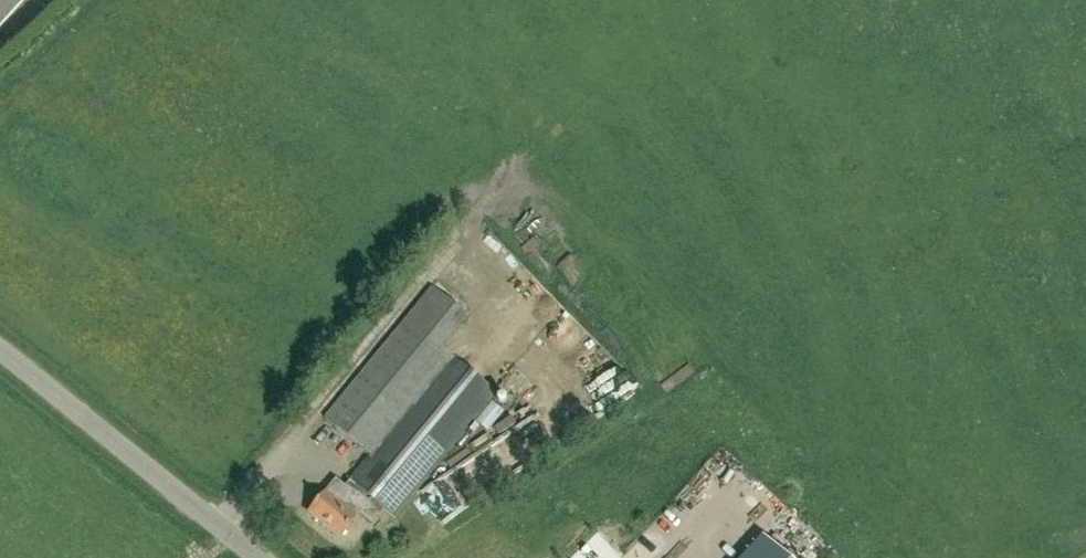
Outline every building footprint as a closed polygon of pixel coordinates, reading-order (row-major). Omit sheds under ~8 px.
[(21,3),(24,0),(0,0),(0,27),(21,3)] [(323,493),(309,511),(341,537),(355,519),(358,514),(371,524),(384,509),(395,519),(496,393),(452,358),(453,356),(444,348),(408,317),(325,419),(369,455),(348,479),(350,481),(346,486),(336,478),(323,494),(323,493)] [(576,364),(591,389),(613,375),(598,351),(576,364)] [(623,374),(601,389),(615,410),(637,395),(623,374)] [(515,425),(528,403),(513,394),(499,416),(515,425)] [(316,447),(325,455),(340,439),(331,431),(316,447)] [(512,436),(499,442),(514,471),(527,465),(512,436)] [(467,495),(488,488),(481,469),(461,476),(467,495)] [(742,557),(785,557),(762,537),(742,557)]
